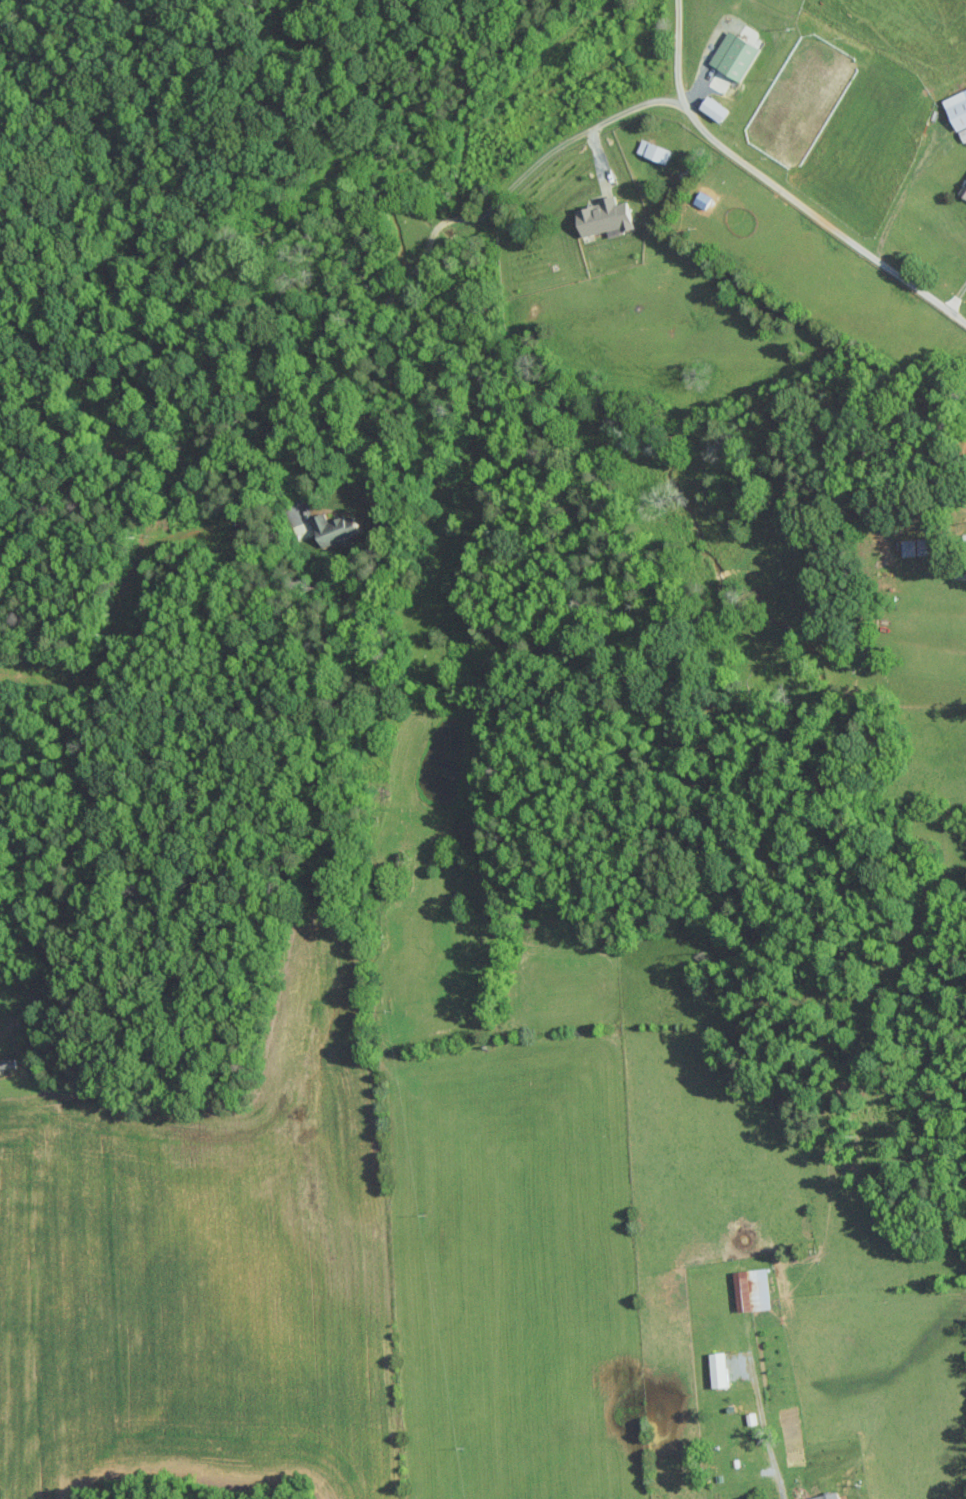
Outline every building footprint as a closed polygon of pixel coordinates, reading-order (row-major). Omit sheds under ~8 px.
[(711,64),(741,81),(761,48),(730,30),(711,64)] [(962,143),(965,142),(965,91),(946,98),(962,143)] [(731,110),(711,96),(702,108),(722,123),(731,110)] [(638,154),(667,163),(672,149),(642,140),(638,154)] [(635,230),(628,202),(618,204),(616,199),(577,209),(584,237),(608,231),(610,236),(635,230)] [(312,517),(323,547),(342,540),(343,545),(353,542),(351,536),(361,532),(354,513),(329,522),(326,512),(312,517)] [(0,1060),(0,1069),(15,1068),(14,1059),(0,1060)] [(771,1309),(768,1268),(735,1270),(738,1311),(771,1309)] [(713,1388),(729,1387),(727,1352),(711,1353),(713,1388)]
